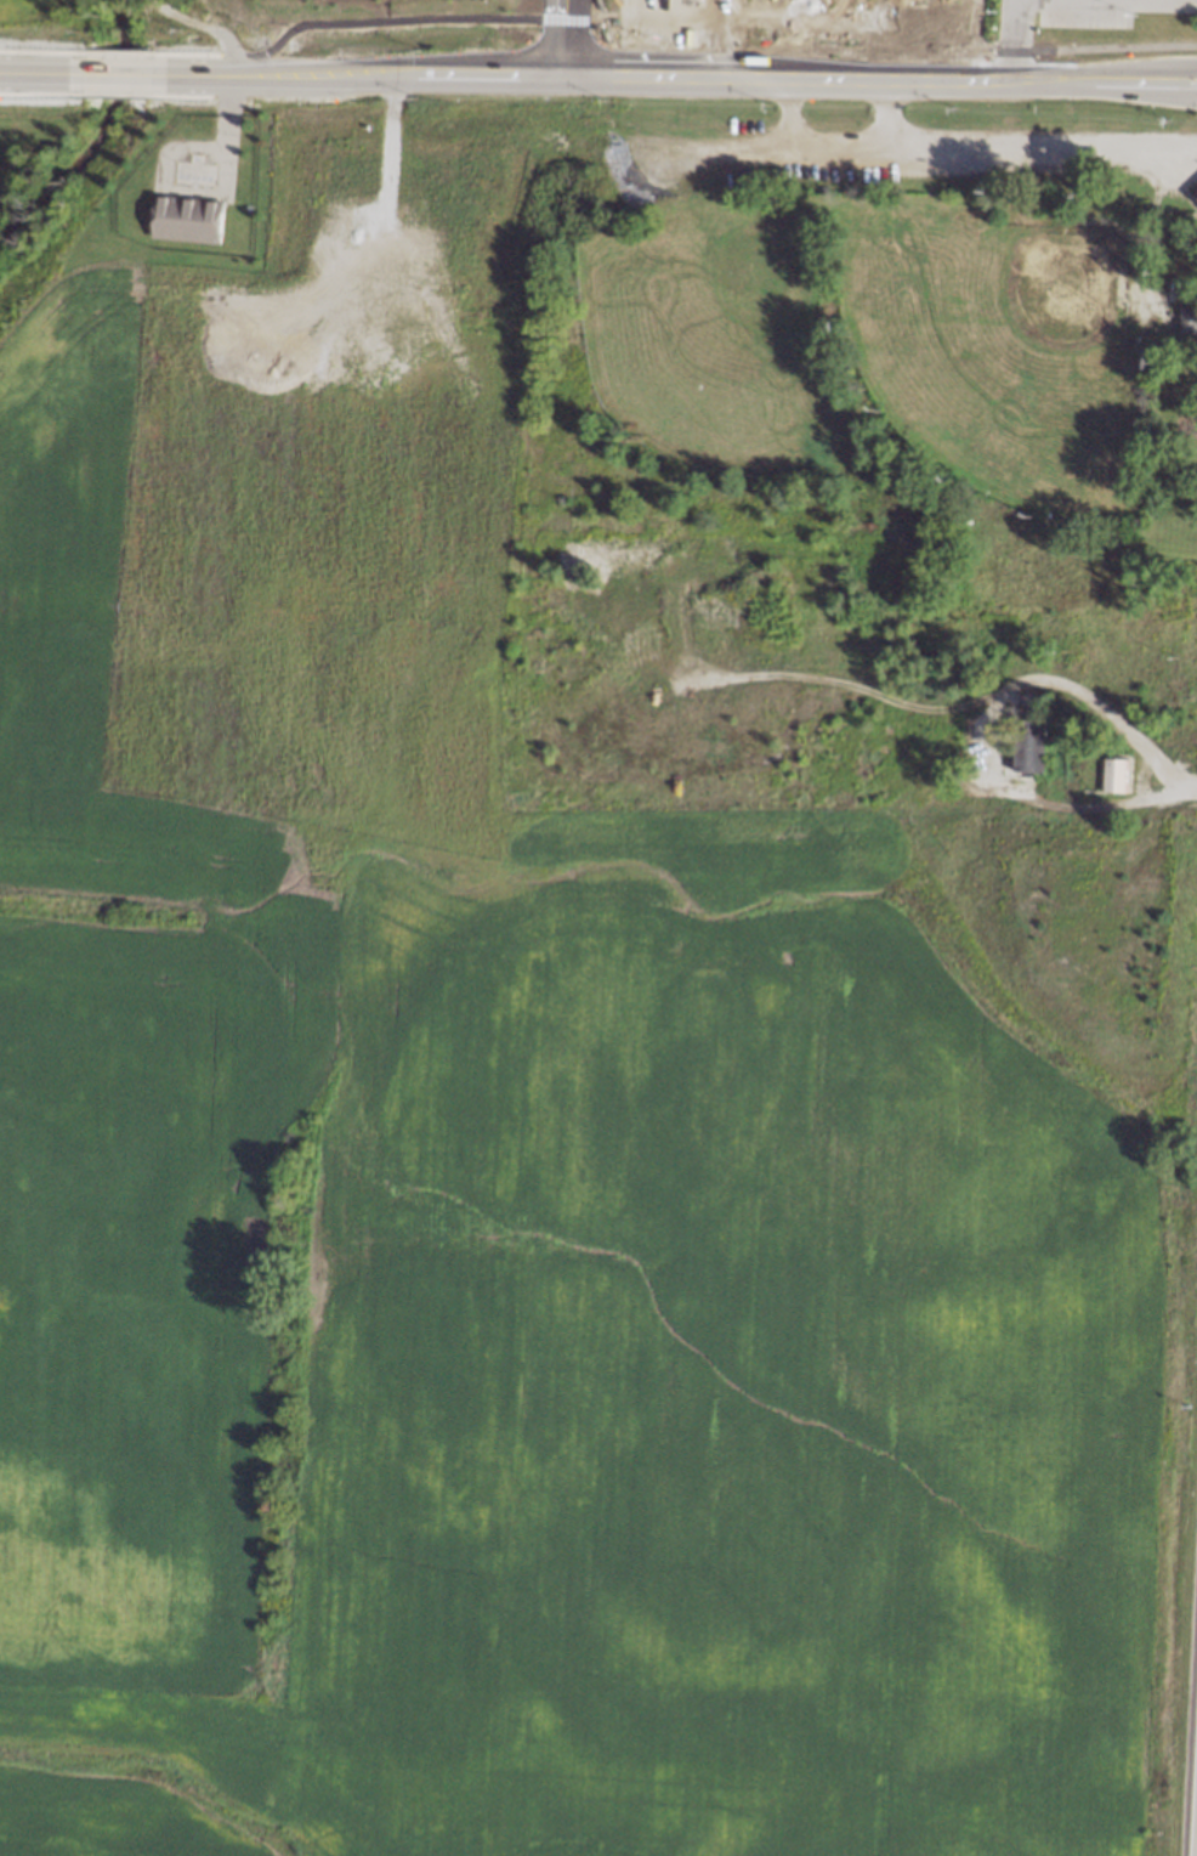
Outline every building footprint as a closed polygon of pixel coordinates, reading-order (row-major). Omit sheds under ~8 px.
[(155,242),(160,198),(228,204),(225,248),(155,242)] [(1159,292),(1172,293),(1172,305),(1159,305),(1159,292)] [(1182,312),(1196,313),(1196,339),(1182,338),(1182,312)] [(1040,779),(1010,777),(1011,726),(1043,728),(1040,779)] [(1105,793),(1106,753),(1130,754),(1129,793),(1105,793)]
